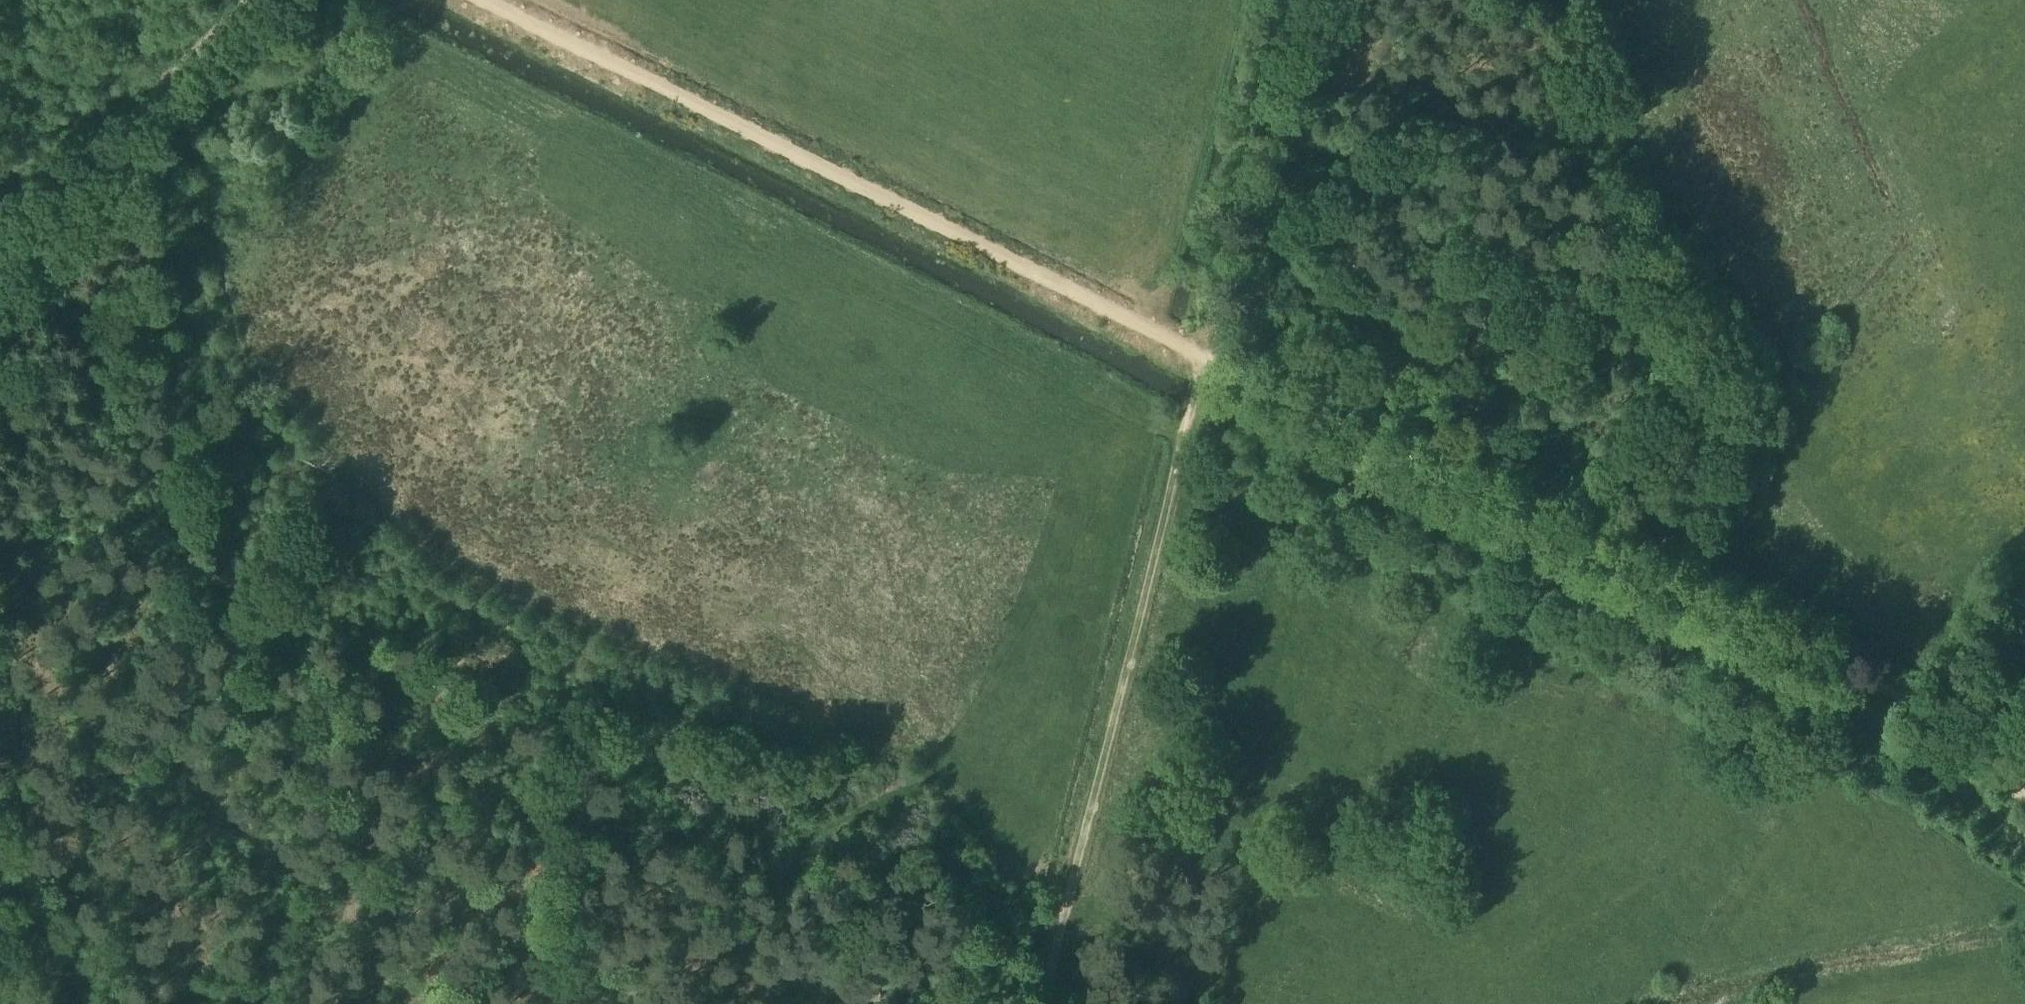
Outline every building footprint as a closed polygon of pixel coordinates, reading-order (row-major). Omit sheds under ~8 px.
[(1957,678),(1954,687),(1970,692),(1973,683),(1957,678)]
